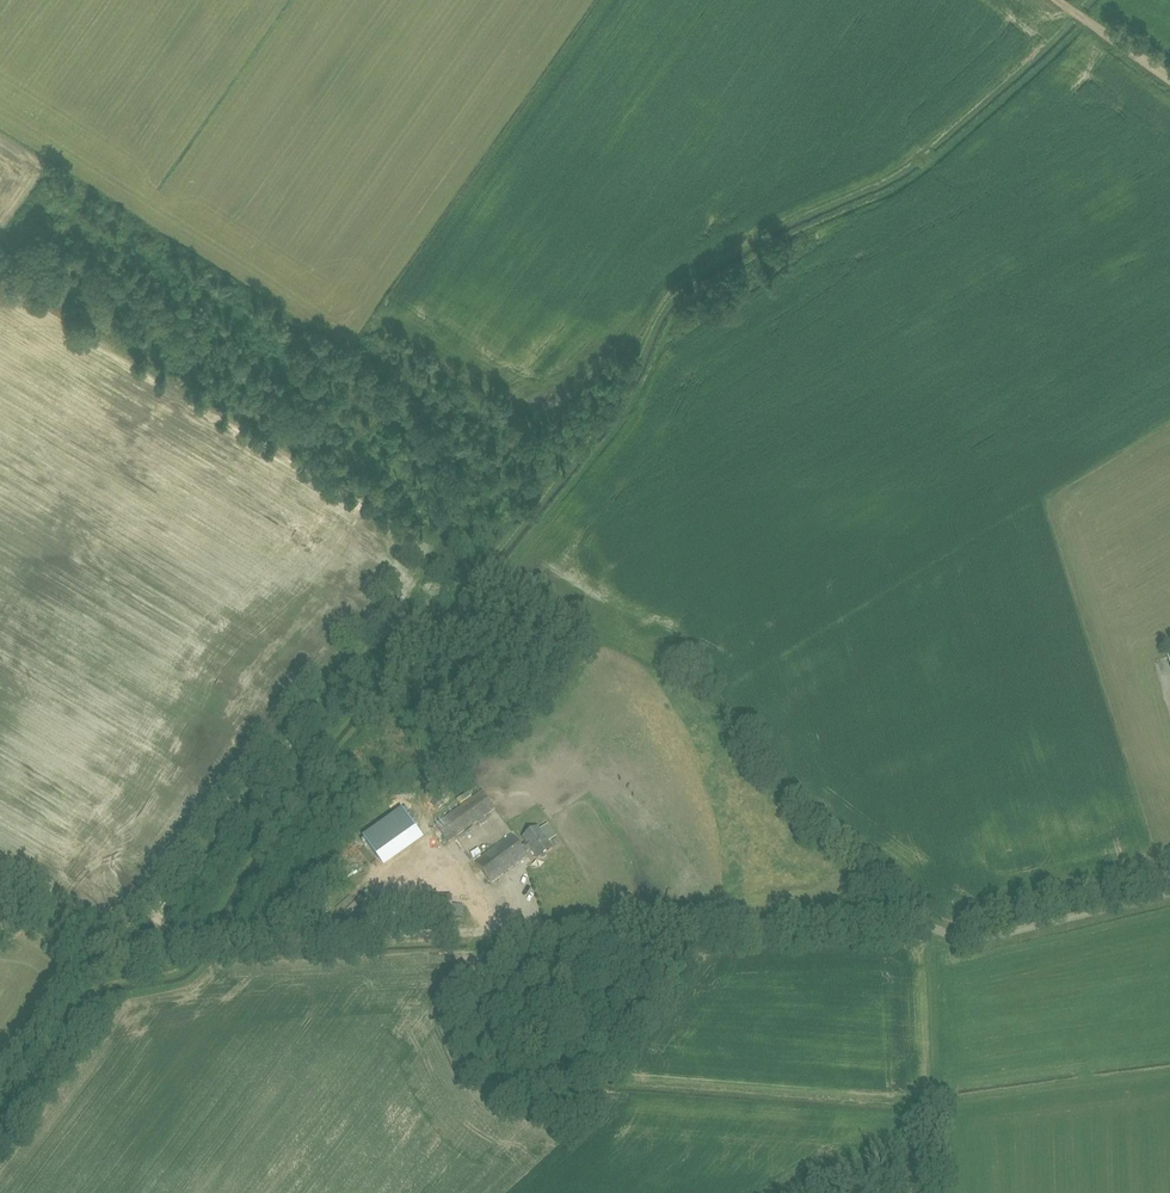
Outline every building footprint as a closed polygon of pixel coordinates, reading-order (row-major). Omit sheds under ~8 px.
[(495,809),(495,808),(482,790),(481,791),(435,824),(449,842),(495,809)] [(364,839),(385,869),(425,842),(404,812),(364,839)] [(538,859),(540,857),(542,858),(547,856),(546,853),(552,849),(538,827),(523,837),(527,843),(521,847),(512,834),(475,862),(491,884),(527,856),(525,852),(531,848),(538,859)] [(443,860),(447,867),(459,861),(454,853),(443,860)] [(470,856),(466,858),(473,873),(478,871),(470,856)] [(358,872),(361,867),(347,861),(345,866),(358,872)]
